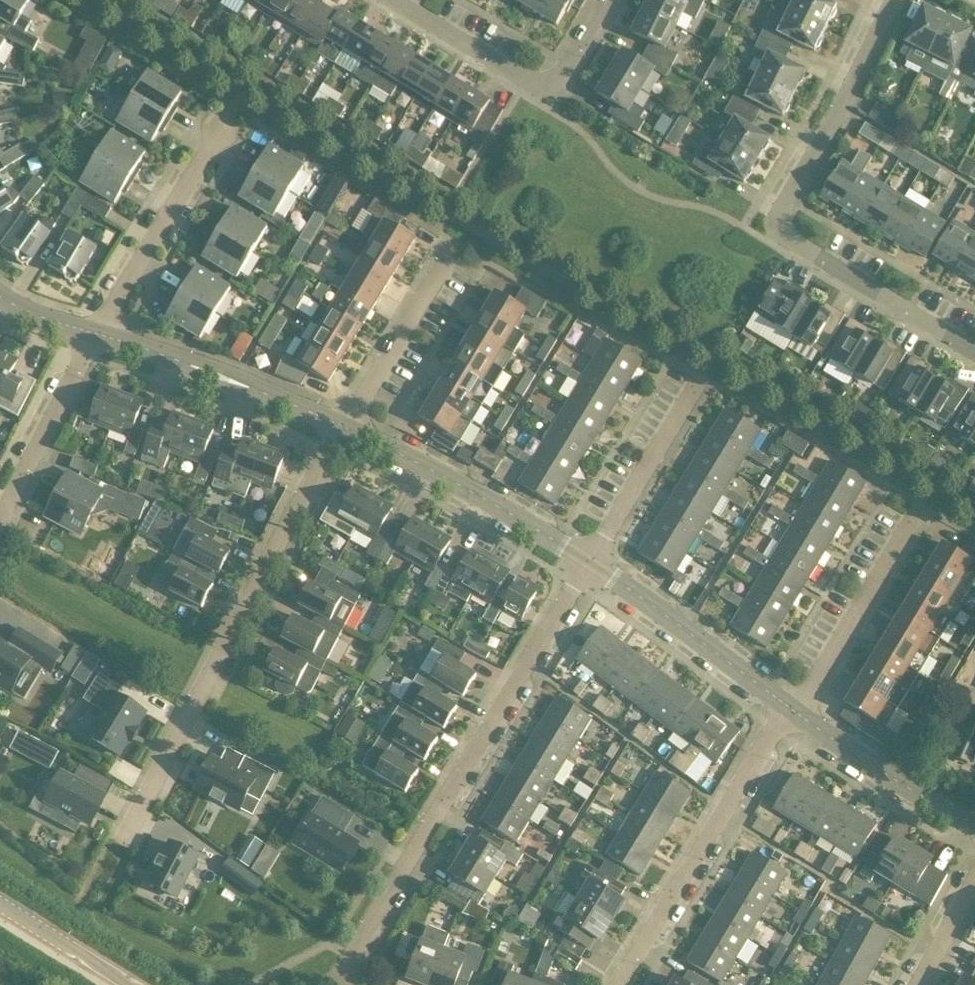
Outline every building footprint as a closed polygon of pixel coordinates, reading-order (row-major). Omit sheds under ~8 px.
[(32,21),(22,15),(30,2),(27,0),(0,0),(0,33),(34,52),(40,41),(25,33),(32,21)] [(273,0),(247,0),(246,3),(264,14),(273,0)] [(298,0),(273,0),(264,14),(283,25),(298,0)] [(320,5),(311,0),(298,0),(283,25),(301,36),(320,5)] [(521,4),(539,15),(548,0),(524,0),(521,4)] [(565,12),(567,13),(575,0),(548,0),(539,15),(557,26),(565,12)] [(571,7),(579,12),(586,0),(575,0),(571,7)] [(643,11),(675,27),(682,13),(695,19),(704,1),(703,0),(649,0),(643,11)] [(789,11),(825,29),(837,7),(823,0),(794,0),(789,11)] [(171,1),(164,11),(183,23),(189,12),(171,1)] [(320,48),(339,17),(320,5),(301,36),(320,48)] [(922,69),(947,19),(923,7),(900,54),(908,58),(906,61),(922,69)] [(655,45),(650,55),(672,67),(678,54),(665,48),(675,27),(643,11),(632,33),(655,45)] [(760,36),(753,32),(752,34),(787,51),(792,41),(814,52),(825,29),(789,11),(782,25),(769,19),(760,36)] [(192,28),(198,17),(189,12),(183,23),(192,28)] [(336,64),(360,24),(342,13),(339,17),(320,48),(317,53),(336,64)] [(972,56),(961,51),(971,31),(947,19),(922,69),(938,77),(940,74),(958,83),(972,56)] [(360,24),(336,64),(354,75),(359,66),(378,35),(360,24)] [(87,27),(78,52),(97,59),(106,34),(87,27)] [(218,30),(211,40),(220,45),(226,35),(218,30)] [(750,39),(757,43),(751,56),(764,62),(757,76),(793,94),(804,72),(782,61),(787,51),(752,34),(750,39)] [(228,50),(235,40),(226,35),(220,45),(228,50)] [(359,66),(354,75),(373,86),(397,47),(378,35),(359,66)] [(110,74),(123,52),(111,45),(98,67),(110,74)] [(391,97),(396,88),(396,89),(415,58),(397,47),(373,86),(391,97)] [(644,64),(622,51),(609,72),(640,91),(653,70),(665,78),(672,67),(650,55),(644,64)] [(254,52),(248,62),(257,67),(263,57),(254,52)] [(972,56),(958,83),(974,91),(974,57),(972,56)] [(265,72),(271,62),(263,57),(257,67),(265,72)] [(79,58),(73,71),(87,78),(94,66),(79,58)] [(415,100),(434,69),(415,58),(396,89),(415,100)] [(272,76),(278,66),(271,62),(265,72),(272,76)] [(23,87),(25,74),(4,71),(6,67),(0,64),(0,84),(23,87)] [(433,111),(452,81),(434,69),(415,100),(433,111)] [(132,98),(170,121),(177,110),(172,108),(181,93),(147,72),(132,98)] [(301,80),(309,85),(311,82),(307,80),(310,76),(305,72),(302,77),(301,80)] [(645,112),(632,104),(640,91),(609,72),(596,94),(618,107),(612,117),(638,132),(644,122),(640,120),(645,112)] [(292,74),(286,85),(294,90),(301,80),(292,74)] [(746,98),(735,93),(730,103),(754,116),(759,105),(782,117),(793,94),(757,76),(746,98)] [(303,95),(309,85),(301,80),(294,90),(303,95)] [(452,122),(470,92),(452,81),(433,111),(452,122)] [(467,139),(478,146),(495,118),(483,111),(488,103),(470,92),(452,122),(470,133),(467,139)] [(66,94),(54,97),(57,111),(69,108),(66,94)] [(341,96),(337,102),(331,112),(340,117),(350,101),(341,96)] [(329,97),(323,107),(331,112),(337,102),(329,97)] [(114,110),(115,115),(119,118),(117,123),(151,143),(160,129),(164,131),(170,121),(132,98),(127,105),(123,102),(118,103),(114,110)] [(424,121),(430,111),(408,100),(403,110),(424,121)] [(730,103),(724,113),(734,119),(721,140),(756,161),(769,140),(748,127),(754,116),(730,103)] [(868,118),(889,131),(896,121),(874,108),(868,118)] [(0,113),(0,126),(19,122),(16,109),(0,113)] [(685,133),(691,123),(680,116),(674,126),(685,133)] [(366,119),(360,129),(368,135),(374,124),(366,119)] [(879,147),(885,136),(864,123),(858,134),(879,147)] [(377,140),(383,130),(374,124),(368,135),(377,140)] [(95,158),(133,181),(140,171),(136,168),(145,154),(110,133),(95,158)] [(34,140),(22,147),(27,155),(38,148),(34,140)] [(711,149),(702,150),(692,165),(716,179),(722,170),(743,183),(756,161),(721,140),(715,151),(711,149)] [(402,141),(396,152),(405,157),(411,147),(402,141)] [(5,168),(27,155),(22,147),(20,144),(4,154),(3,150),(0,149),(0,161),(5,168)] [(898,144),(892,155),(899,159),(906,148),(898,144)] [(302,166),(307,158),(293,149),(288,158),(269,147),(261,161),(256,159),(250,169),(288,192),(304,167),(302,166)] [(423,168),(432,153),(426,150),(424,154),(411,147),(405,157),(423,168)] [(907,164),(913,153),(906,148),(899,159),(907,164)] [(842,208),(863,174),(871,160),(859,153),(851,166),(841,161),(821,195),(842,208)] [(133,181),(95,158),(80,183),(114,204),(123,189),(127,192),(133,181)] [(966,160),(959,172),(974,182),(974,165),(966,160)] [(453,187),(460,174),(448,166),(440,179),(453,187)] [(288,192),(250,169),(244,180),(248,182),(239,197),(273,218),(288,192)] [(940,169),(933,180),(940,184),(947,173),(940,169)] [(948,189),(954,178),(947,173),(940,184),(948,189)] [(863,174),(842,208),(862,220),(883,186),(863,174)] [(35,176),(19,196),(29,204),(45,184),(35,176)] [(14,204),(0,184),(0,213),(14,204)] [(862,220),(883,233),(904,198),(883,186),(862,220)] [(81,206),(88,195),(77,188),(63,211),(74,217),(81,206)] [(88,195),(81,206),(103,219),(110,208),(88,195)] [(323,199),(322,202),(318,208),(329,215),(330,214),(336,203),(325,196),(323,199)] [(883,233),(903,245),(924,211),(904,198),(883,233)] [(362,235),(373,241),(403,259),(415,240),(396,229),(404,216),(375,199),(367,212),(374,216),(362,235)] [(213,230),(252,253),(267,228),(233,207),(224,222),(220,219),(213,230)] [(903,245),(924,258),(945,224),(924,211),(903,245)] [(341,220),(330,214),(325,221),(336,228),(341,220)] [(22,266),(25,265),(27,266),(56,225),(45,217),(39,226),(25,216),(2,248),(17,259),(18,263),(22,266)] [(933,256),(954,269),(974,234),(953,222),(933,256)] [(252,253),(213,230),(207,240),(211,243),(202,257),(236,278),(252,253)] [(316,237),(305,230),(300,239),(310,246),(316,237)] [(75,283),(96,249),(69,233),(49,267),(65,277),(65,280),(70,283),(73,282),(75,283)] [(974,281),(974,280),(974,235),(974,234),(954,269),(974,281)] [(299,240),(293,251),(304,258),(307,253),(311,247),(301,241),(299,240)] [(362,258),(392,276),(403,259),(373,241),(362,258)] [(329,251),(318,244),(313,252),(324,259),(329,251)] [(309,259),(320,265),(324,259),(313,252),(309,259)] [(352,276),(382,294),(392,276),(362,258),(352,276)] [(177,290),(215,314),(230,288),(196,268),(187,282),(183,280),(177,290)] [(341,293),(371,311),(382,294),(352,276),(342,292),(341,293)] [(308,286),(297,279),(292,287),(303,294),(308,286)] [(784,288),(774,281),(754,314),(793,338),(812,305),(799,297),(803,290),(788,281),(784,288)] [(320,305),(330,311),(331,310),(361,329),(371,311),(341,293),(342,292),(331,286),(320,305)] [(288,294),(299,300),(303,294),(292,287),(288,294)] [(523,289),(514,304),(495,292),(484,312),(525,336),(525,335),(515,329),(526,311),(538,318),(547,303),(523,289)] [(215,314),(177,290),(170,301),(174,303),(166,318),(200,339),(215,314)] [(812,305),(793,338),(821,355),(845,316),(830,307),(826,314),(812,305)] [(320,328),(350,346),(361,329),(331,310),(330,311),(320,328)] [(525,336),(484,312),(473,329),(514,354),(525,336)] [(271,322),(282,329),(287,320),(276,314),(271,322)] [(855,375),(874,343),(860,334),(864,328),(850,319),(826,358),(855,375)] [(269,350),(282,329),(271,322),(258,344),(269,350)] [(642,361),(606,339),(608,336),(592,326),(587,334),(592,337),(582,353),(586,355),(585,356),(629,382),(642,361)] [(309,345),(339,364),(350,346),(320,328),(310,345),(309,345)] [(473,329),(463,346),(503,371),(514,354),(473,329)] [(557,341),(550,336),(543,347),(551,352),(557,341)] [(752,344),(741,337),(734,348),(745,355),(752,344)] [(301,386),(307,370),(328,383),(339,364),(309,345),(310,345),(304,341),(291,361),(283,356),(275,375),(301,386)] [(874,343),(855,375),(883,392),(907,353),(892,344),(888,351),(874,343)] [(463,346),(452,364),(493,389),(503,371),(463,346)] [(537,358),(544,362),(551,352),(543,347),(537,358)] [(14,380),(8,377),(17,360),(0,351),(0,409),(17,418),(36,382),(18,373),(14,380)] [(581,381),(617,402),(629,382),(585,356),(575,372),(572,370),(567,378),(578,385),(581,381)] [(916,412),(936,380),(922,372),(926,365),(912,356),(888,395),(916,412)] [(561,363),(559,368),(556,371),(567,378),(572,370),(561,363)] [(452,364),(441,381),(482,406),(493,389),(452,364)] [(536,376),(528,371),(522,382),(529,387),(536,376)] [(936,380),(916,412),(945,430),(968,391),(954,382),(950,389),(936,380)] [(441,381),(431,399),(472,424),(482,406),(441,381)] [(568,401),(604,423),(617,402),(581,381),(578,385),(568,401)] [(515,393),(523,397),(529,387),(522,382),(515,393)] [(109,429),(122,395),(102,387),(89,422),(109,429)] [(973,394),(950,433),(974,448),(974,395),(973,394)] [(135,456),(144,432),(133,428),(143,402),(122,395),(109,429),(130,437),(124,452),(135,456)] [(431,440),(452,453),(459,442),(460,442),(472,424),(431,399),(419,418),(437,429),(431,440)] [(556,422),(592,443),(604,423),(568,401),(558,418),(547,411),(543,419),(554,426),(556,422)] [(536,404),(534,409),(532,412),(543,419),(547,411),(536,404)] [(515,411),(507,406),(501,417),(508,422),(515,411)] [(864,408),(856,421),(865,426),(872,414),(864,408)] [(761,431),(725,409),(713,430),(749,452),(751,448),(761,431)] [(164,468),(170,452),(180,456),(193,421),(173,413),(168,426),(156,421),(143,456),(144,456),(142,460),(164,468)] [(494,428),(502,432),(508,422),(501,417),(494,428)] [(206,483),(215,458),(204,454),(214,429),(193,421),(180,456),(200,463),(195,479),(206,483)] [(543,442),(579,464),(592,443),(556,422),(554,426),(543,442)] [(4,430),(0,430),(0,442),(5,442),(8,436),(4,430)] [(700,451),(736,473),(746,455),(758,462),(763,455),(751,448),(749,452),(713,430),(700,451)] [(809,445),(787,432),(780,444),(801,457),(809,445)] [(246,498),(251,483),(251,482),(264,448),(243,440),(234,465),(223,462),(214,486),(246,498)] [(522,452),(518,460),(529,467),(531,463),(567,484),(579,464),(543,442),(533,459),(522,452)] [(769,452),(782,460),(788,450),(775,442),(769,452)] [(511,446),(509,450),(507,453),(518,460),(522,452),(511,446)] [(285,455),(264,448),(251,482),(251,483),(272,490),(285,455)] [(462,448),(456,458),(470,466),(473,460),(475,456),(462,448)] [(495,473),(502,461),(480,448),(475,456),(473,460),(495,473)] [(724,493),(726,489),(736,473),(700,451),(688,471),(724,493)] [(769,469),(774,462),(763,455),(758,462),(769,469)] [(94,478),(98,467),(73,458),(69,469),(94,478)] [(866,483),(830,461),(820,478),(809,471),(804,479),(815,486),(817,482),(853,504),(866,483)] [(518,484),(554,506),(567,484),(531,463),(529,467),(518,484)] [(798,465),(795,469),(793,473),(804,479),(809,471),(798,465)] [(958,483),(963,475),(952,468),(947,476),(958,483)] [(675,492),(711,514),(722,496),(733,503),(738,496),(726,489),(724,493),(688,471),(675,492)] [(817,482),(815,486),(805,503),(841,525),(853,504),(817,482)] [(80,535),(89,518),(111,510),(116,499),(114,498),(118,491),(108,486),(105,492),(91,485),(85,496),(62,484),(44,517),(80,535)] [(157,487),(153,500),(160,503),(165,490),(157,487)] [(355,530),(373,497),(354,487),(344,504),(333,497),(320,522),(350,539),(355,530)] [(699,533),(701,530),(711,514),(675,492),(663,512),(699,533)] [(120,514),(140,521),(147,501),(127,494),(120,514)] [(744,510),(749,503),(738,496),(733,503),(744,510)] [(376,560),(389,537),(379,532),(392,508),(373,497),(355,530),(374,540),(366,554),(376,560)] [(841,525),(805,503),(795,519),(784,513),(779,520),(790,527),(792,523),(828,545),(841,525)] [(773,506),(770,510),(768,514),(779,520),(784,513),(773,506)] [(650,533),(686,555),(697,537),(708,544),(713,537),(701,530),(699,533),(663,512),(650,533)] [(240,533),(245,522),(220,513),(216,524),(240,533)] [(230,553),(207,541),(213,530),(191,518),(173,552),(196,563),(219,575),(230,553)] [(412,519),(399,543),(389,537),(376,560),(386,566),(394,551),(413,562),(431,529),(412,519)] [(150,526),(144,523),(139,533),(148,538),(151,532),(150,526)] [(792,523),(790,527),(780,544),(816,566),(828,545),(792,523)] [(434,592),(447,569),(437,564),(450,540),(431,529),(413,562),(432,572),(424,587),(434,592)] [(672,579),(682,586),(687,578),(676,572),(686,555),(650,533),(637,554),(673,576),(672,579)] [(719,551),(724,543),(713,537),(708,544),(719,551)] [(974,580),(974,545),(968,541),(960,555),(942,544),(930,563),(971,587),(974,580)] [(816,566),(780,544),(770,560),(759,554),(754,561),(765,568),(768,564),(804,586),(816,566)] [(748,547),(746,551),(744,555),(754,561),(759,554),(748,547)] [(470,551),(457,575),(447,569),(434,592),(445,598),(452,584),(471,594),(489,562),(470,551)] [(163,588),(169,591),(201,608),(213,586),(190,574),(196,563),(173,552),(159,578),(163,588)] [(340,580),(346,569),(323,557),(318,567),(340,580)] [(98,570),(109,575),(114,564),(103,559),(98,570)] [(129,590),(137,565),(124,562),(117,586),(129,590)] [(492,624),(500,610),(505,602),(495,596),(509,572),(489,562),(471,594),(490,605),(482,619),(492,624)] [(920,580),(960,605),(971,587),(930,563),(920,580)] [(768,564),(765,568),(755,585),(791,607),(804,586),(768,564)] [(365,580),(346,569),(340,580),(359,590),(365,580)] [(518,578),(505,602),(500,610),(520,621),(538,589),(518,578)] [(909,598),(950,622),(960,605),(920,580),(909,598)] [(309,583),(298,605),(320,617),(330,622),(341,600),(354,607),(360,595),(338,584),(332,595),(309,583)] [(374,591),(371,583),(363,585),(367,594),(374,591)] [(791,607),(755,585),(745,601),(734,595),(729,603),(740,609),(743,605),(779,627),(791,607)] [(724,588),(721,592),(719,596),(729,603),(734,595),(724,588)] [(898,615),(939,640),(950,622),(909,598),(898,615)] [(730,627),(766,648),(779,627),(743,605),(740,609),(730,627)] [(380,617),(391,623),(396,612),(386,606),(380,617)] [(0,618),(0,662),(18,672),(30,649),(37,652),(42,641),(57,649),(65,635),(22,612),(14,627),(0,618)] [(888,633),(928,657),(939,640),(898,615),(888,633)] [(281,638),(303,650),(326,662),(343,628),(330,622),(320,617),(315,628),(292,616),(281,638)] [(974,621),(967,633),(974,637),(974,636),(974,621)] [(424,626),(418,636),(430,643),(436,634),(424,626)] [(596,675),(620,643),(599,628),(575,660),(596,675)] [(877,650),(918,675),(928,657),(888,633),(877,650)] [(961,643),(969,647),(974,637),(967,633),(961,643)] [(485,660),(491,650),(468,637),(463,647),(485,660)] [(432,678),(421,671),(420,672),(441,684),(463,697),(476,676),(454,663),(460,652),(439,639),(432,650),(444,657),(432,678)] [(616,690),(640,658),(620,643),(596,675),(616,690)] [(279,679),(276,685),(277,690),(289,696),(293,695),(296,688),(307,693),(312,692),(321,671),(334,678),(339,669),(326,662),(303,650),(298,661),(275,649),(264,671),(279,679)] [(867,668),(907,692),(918,675),(877,650),(867,668)] [(88,654),(73,677),(85,685),(100,661),(88,654)] [(960,660),(952,656),(946,668),(953,672),(960,660)] [(381,657),(374,667),(385,674),(392,663),(381,657)] [(636,705),(660,673),(640,658),(616,690),(636,705)] [(909,715),(897,708),(907,692),(867,668),(856,685),(908,716),(909,715)] [(940,678),(948,682),(953,672),(946,668),(940,678)] [(456,708),(435,695),(441,684),(420,672),(401,703),(422,716),(443,729),(456,708)] [(655,720),(679,688),(660,673),(636,705),(655,720)] [(137,728),(146,713),(117,695),(120,689),(99,676),(90,691),(109,703),(89,737),(119,756),(128,741),(131,742),(139,729),(137,728)] [(573,692),(579,697),(587,685),(582,681),(573,692)] [(855,728),(883,745),(892,730),(897,733),(908,716),(856,685),(845,704),(863,715),(855,728)] [(675,734),(699,702),(679,688),(655,720),(649,728),(669,743),(675,734)] [(925,703),(932,707),(939,695),(932,691),(925,702),(925,703)] [(601,695),(593,707),(599,712),(608,700),(601,695)] [(543,719),(578,739),(590,718),(556,697),(543,719)] [(911,708),(919,713),(926,717),(932,707),(925,703),(925,702),(917,698),(911,708)] [(604,715),(613,704),(608,700),(599,712),(604,715)] [(692,747),(716,715),(699,702),(675,734),(692,747)] [(437,740),(415,726),(422,716),(401,703),(382,735),(402,748),(424,761),(437,740)] [(969,727),(957,722),(943,751),(967,762),(974,745),(974,714),(969,727)] [(337,734),(355,744),(366,726),(348,715),(337,734)] [(685,775),(701,754),(716,765),(740,733),(717,715),(716,715),(692,747),(685,757),(676,769),(685,775)] [(531,739),(565,760),(578,739),(543,719),(531,739)] [(640,724),(631,735),(637,740),(645,728),(640,724)] [(643,744),(651,732),(645,728),(637,740),(643,744)] [(362,767),(374,774),(405,793),(418,771),(396,758),(402,748),(382,735),(372,751),(369,752),(365,758),(366,760),(362,767)] [(746,741),(738,735),(732,743),(740,750),(746,741)] [(518,760),(553,780),(565,760),(531,739),(518,760)] [(613,744),(606,756),(612,760),(619,748),(613,744)] [(36,760),(49,767),(57,752),(44,745),(36,760)] [(665,761),(669,763),(677,753),(673,750),(665,761)] [(685,757),(678,751),(677,753),(669,763),(676,769),(685,757)] [(238,771),(212,758),(197,788),(213,796),(211,800),(224,806),(225,803),(241,811),(248,796),(261,803),(277,774),(246,758),(238,771)] [(506,780),(540,801),(553,780),(518,760),(506,780)] [(618,761),(611,773),(620,778),(627,766),(618,761)] [(603,774),(591,767),(587,773),(599,780),(603,774)] [(97,791),(62,773),(41,811),(77,830),(82,821),(90,825),(103,801),(94,797),(97,791)] [(583,779),(596,786),(599,780),(587,773),(583,779)] [(644,794),(678,815),(691,794),(657,773),(644,794)] [(794,822),(815,788),(794,775),(773,810),(794,822)] [(494,801),(528,822),(540,801),(506,780),(494,801)] [(614,795),(602,787),(598,794),(610,801),(614,795)] [(814,835),(835,800),(815,788),(794,822),(814,835)] [(595,800),(607,807),(610,801),(598,794),(595,800)] [(632,814),(666,835),(678,815),(644,794),(632,814)] [(376,807),(379,801),(371,796),(367,802),(376,807)] [(835,847),(855,812),(835,800),(814,835),(835,847)] [(481,822),(515,843),(528,822),(494,801),(481,822)] [(311,816),(295,843),(341,871),(357,844),(337,831),(345,818),(320,802),(312,816),(311,816)] [(578,815),(566,808),(562,814),(574,821),(578,815)] [(856,859),(876,825),(855,812),(835,847),(856,859)] [(558,820),(571,827),(574,821),(562,814),(558,820)] [(619,835),(653,856),(666,835),(632,814),(619,835)] [(559,829),(547,822),(542,830),(554,837),(559,829)] [(780,845),(787,833),(781,829),(773,841),(780,845)] [(471,838),(460,856),(487,873),(495,878),(507,859),(517,866),(523,855),(505,844),(483,831),(477,841),(471,838)] [(571,838),(583,846),(587,840),(575,832),(571,838)] [(606,856),(640,877),(653,856),(619,835),(606,856)] [(251,836),(237,860),(249,867),(264,844),(251,836)] [(882,837),(860,874),(871,881),(876,873),(893,884),(914,849),(896,838),(893,843),(882,837)] [(801,842),(794,854),(800,858),(808,846),(801,842)] [(197,856),(171,843),(163,859),(160,858),(155,866),(158,868),(150,884),(176,897),(197,856)] [(266,846),(251,871),(264,879),(279,854),(266,846)] [(806,861),(814,849),(808,846),(800,858),(806,861)] [(537,855),(549,863),(553,856),(541,849),(537,855)] [(932,860),(914,849),(893,884),(929,907),(947,876),(929,865),(932,860)] [(787,875),(753,854),(739,876),(774,897),(787,875)] [(471,900),(479,905),(484,896),(495,878),(487,873),(460,856),(449,874),(454,877),(448,888),(470,901),(471,900)] [(231,858),(220,872),(253,896),(263,882),(231,858)] [(821,870),(829,875),(835,867),(826,861),(821,870)] [(523,871),(515,887),(531,894),(545,867),(534,862),(529,874),(523,871)] [(578,901),(608,919),(613,922),(625,902),(620,899),(627,889),(589,865),(582,877),(590,882),(578,901)] [(562,881),(560,873),(552,869),(545,880),(557,888),(562,881)] [(846,869),(839,881),(845,885),(853,873),(846,869)] [(774,897),(739,876),(726,897),(761,918),(774,897)] [(849,898),(854,890),(845,885),(840,893),(849,898)] [(441,899),(463,912),(470,901),(448,888),(441,899)] [(761,918),(726,897),(713,919),(748,940),(761,918)] [(813,904),(806,900),(799,912),(806,916),(813,904)] [(551,926),(589,949),(595,939),(600,942),(613,922),(608,919),(578,901),(566,919),(558,915),(551,926)] [(890,911),(880,905),(875,913),(885,920),(890,911)] [(526,906),(518,921),(531,929),(540,914),(526,906)] [(825,913),(817,909),(810,921),(818,925),(825,913)] [(794,921),(801,926),(806,916),(799,912),(794,921)] [(843,939),(879,959),(891,936),(856,916),(843,939)] [(748,940),(713,919),(700,940),(734,961),(748,940)] [(805,931),(812,935),(818,925),(810,921),(805,931)] [(443,950),(449,934),(427,926),(421,941),(414,939),(410,940),(405,952),(407,956),(414,959),(406,979),(421,984),(430,984),(443,950)] [(831,961),(867,981),(879,959),(843,939),(831,961)] [(734,961),(700,940),(687,962),(721,983),(734,961)] [(788,948),(781,944),(774,956),(781,960),(788,948)] [(575,972),(582,961),(559,947),(553,958),(575,972)] [(430,984),(468,984),(473,971),(462,967),(465,958),(443,950),(430,984)] [(799,957),(792,953),(785,965),(792,969),(799,957)] [(768,965),(776,969),(781,960),(774,956),(768,965)] [(822,984),(864,984),(867,981),(831,961),(819,983),(822,984)] [(492,984),(530,984),(531,983),(510,975),(514,967),(501,962),(492,984)] [(779,974),(787,978),(792,969),(785,965),(779,974)] [(970,980),(964,977),(960,984),(974,984),(974,970),(970,980)] [(688,972),(681,983),(676,980),(673,984),(710,984),(688,972)] [(536,973),(532,984),(531,983),(530,984),(565,984),(564,984),(536,973)]
